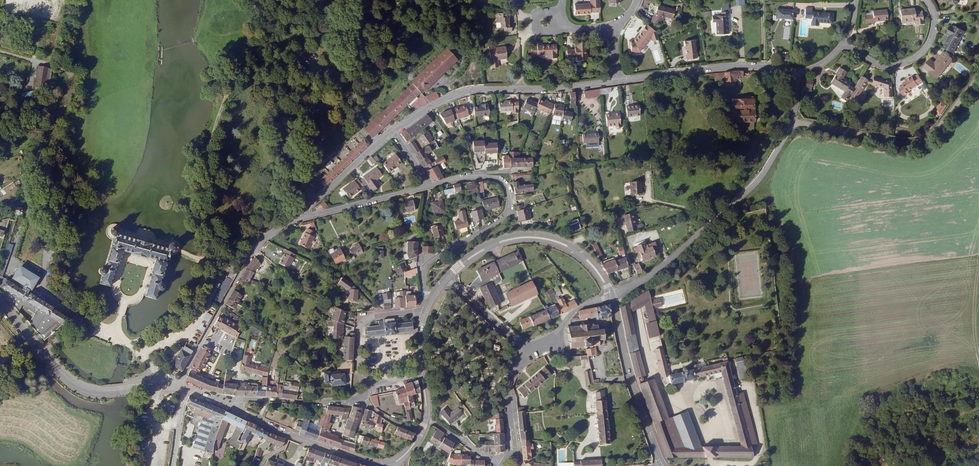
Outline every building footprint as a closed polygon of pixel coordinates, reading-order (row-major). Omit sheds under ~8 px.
[(574,4),(575,14),(591,14),(591,13),(594,12),(594,0),(590,0),(590,4),(574,4)] [(656,13),(650,20),(657,25),(664,16),(673,18),(675,10),(658,5),(656,13)] [(812,8),(805,8),(805,18),(812,19),(811,26),(818,26),(818,22),(832,23),(833,14),(812,13),(813,12),(812,12),(812,8)] [(793,10),(776,9),(776,16),(773,15),(773,20),(777,21),(778,18),(793,19),(793,10)] [(915,12),(914,9),(900,10),(901,23),(915,21),(916,25),(923,24),(922,13),(922,11),(915,12)] [(866,16),(864,16),(865,24),(874,23),(874,21),(888,20),(887,10),(870,12),(870,14),(866,14),(866,16)] [(729,12),(721,12),(722,16),(712,16),(712,22),(716,22),(717,34),(728,34),(728,16),(729,16),(729,12)] [(507,13),(497,13),(498,22),(500,22),(501,28),(504,28),(504,32),(512,32),(512,27),(509,27),(509,22),(511,22),(511,17),(507,17),(507,13)] [(641,32),(634,41),(633,40),(629,41),(629,45),(630,45),(631,53),(639,52),(650,39),(652,41),(658,39),(656,32),(646,24),(640,31),(641,32)] [(950,35),(944,48),(953,53),(965,31),(955,26),(954,28),(951,26),(947,34),(950,35)] [(697,58),(695,40),(684,41),(685,50),(686,49),(687,59),(697,58)] [(575,49),(566,50),(567,58),(575,57),(576,62),(581,62),(581,60),(587,60),(586,42),(576,43),(577,51),(575,51),(575,49)] [(556,44),(537,45),(538,55),(547,54),(547,59),(558,58),(556,44)] [(505,46),(489,49),(492,68),(498,67),(497,60),(507,58),(505,46)] [(407,104),(413,111),(418,108),(439,98),(436,92),(425,97),(420,93),(424,89),(425,90),(457,60),(447,49),(415,80),(416,81),(409,87),(409,88),(408,89),(406,89),(401,95),(400,96),(395,102),(393,102),(392,103),(392,105),(386,110),(385,110),(383,111),(383,113),(378,118),(376,118),(374,120),(374,121),(374,122),(372,122),(366,128),(366,131),(372,138),(376,138),(379,136),(376,133),(385,124),(387,124),(389,123),(389,121),(403,108),(405,108),(406,106),(406,105),(407,104)] [(930,59),(924,67),(937,78),(953,59),(944,52),(935,63),(930,59)] [(38,66),(35,87),(44,89),(48,68),(38,66)] [(846,72),(840,68),(831,83),(845,92),(849,86),(850,83),(842,79),(846,72)] [(726,80),(725,72),(714,74),(715,77),(715,81),(725,80),(726,80)] [(725,72),(726,80),(725,80),(726,86),(735,85),(735,81),(736,81),(736,78),(742,78),(743,77),(743,72),(735,72),(725,72)] [(904,85),(899,89),(904,96),(909,93),(908,91),(923,82),(919,75),(914,78),(913,77),(903,83),(904,85)] [(854,89),(849,98),(854,101),(867,80),(862,77),(854,89)] [(891,83),(874,78),(872,85),(884,88),(884,97),(892,97),(891,83)] [(854,89),(849,86),(845,92),(840,100),(845,103),(849,98),(854,89)] [(600,95),(599,89),(584,91),(585,97),(587,99),(598,97),(600,95)] [(749,97),(749,100),(732,100),(732,130),(754,129),(753,100),(753,97),(749,97)] [(538,104),(527,99),(523,107),(535,112),(536,108),(538,104)] [(549,114),(553,104),(549,103),(545,101),(545,102),(539,100),(538,104),(536,108),(549,114)] [(518,113),(518,102),(512,102),(512,101),(504,102),(504,103),(499,104),(499,111),(512,110),(513,113),(518,113)] [(946,106),(941,102),(935,112),(940,115),(946,106)] [(626,104),(627,117),(640,116),(639,103),(626,104)] [(482,107),(474,107),(475,117),(489,116),(488,104),(481,104),(482,107)] [(455,109),(458,118),(458,120),(469,116),(465,105),(458,108),(458,107),(454,108),(455,109)] [(563,111),(564,106),(554,105),(553,115),(554,115),(553,120),(561,121),(561,117),(562,117),(563,111)] [(446,124),(454,121),(454,119),(458,118),(455,109),(451,111),(451,110),(439,115),(446,124)] [(571,122),(572,113),(563,111),(562,117),(562,120),(571,122)] [(620,125),(619,113),(606,115),(607,127),(615,126),(616,128),(617,129),(620,129),(621,127),(620,125)] [(405,131),(411,139),(416,135),(432,122),(427,115),(411,127),(405,131)] [(404,138),(407,142),(411,139),(405,131),(401,134),(404,138)] [(431,141),(433,139),(428,131),(420,137),(426,145),(432,142),(431,141)] [(599,147),(598,134),(582,134),(583,143),(586,143),(586,148),(599,147)] [(320,191),(368,145),(368,143),(366,140),(367,140),(366,138),(365,139),(364,138),(320,181),(322,184),(318,188),(320,191)] [(415,154),(420,151),(413,141),(408,145),(412,150),(415,154)] [(484,141),(473,142),(473,152),(484,151),(484,144),(484,141)] [(287,143),(280,149),(287,156),(294,151),(287,143)] [(497,143),(484,144),(484,151),(484,154),(497,153),(497,143)] [(429,146),(422,149),(420,151),(415,154),(420,162),(424,168),(430,165),(432,164),(427,157),(429,156),(428,154),(432,152),(430,148),(429,146)] [(402,163),(396,154),(383,164),(389,173),(402,163)] [(430,165),(424,168),(429,176),(433,182),(443,179),(437,166),(432,169),(430,165)] [(380,186),(376,180),(382,176),(377,167),(363,177),(364,178),(360,182),(363,186),(364,187),(368,184),(373,191),(380,186)] [(355,193),(356,193),(361,190),(360,188),(363,186),(360,182),(359,180),(355,182),(354,181),(343,190),(346,194),(349,198),(355,193)] [(642,194),(641,182),(630,183),(631,195),(642,194)] [(309,201),(316,195),(304,183),(297,189),(309,201)] [(476,185),(467,187),(466,183),(460,184),(463,192),(468,191),(469,194),(477,192),(476,185)] [(461,191),(459,184),(453,185),(454,188),(452,189),(444,191),(445,195),(461,191)] [(525,185),(527,192),(534,191),(533,189),(535,189),(535,185),(533,184),(525,185)] [(6,194),(13,188),(11,185),(3,190),(6,194)] [(499,207),(497,198),(482,201),(485,211),(499,207)] [(702,207),(708,210),(713,201),(708,198),(702,207)] [(415,211),(413,201),(404,203),(406,213),(415,211)] [(431,206),(434,215),(445,212),(442,201),(432,203),(433,206),(431,206)] [(327,206),(323,202),(320,205),(320,204),(315,208),(318,210),(323,209),(324,209),(327,206)] [(531,220),(528,208),(522,210),(521,210),(523,219),(519,219),(520,222),(531,220)] [(468,227),(464,210),(458,212),(460,220),(454,222),(456,230),(468,227)] [(483,219),(481,210),(471,212),(474,221),(483,219)] [(636,225),(633,213),(624,216),(627,227),(636,225)] [(580,229),(577,220),(569,223),(572,232),(580,229)] [(444,236),(441,225),(432,228),(434,238),(444,236)] [(100,284),(110,287),(118,264),(119,264),(123,251),(131,253),(131,254),(147,258),(155,260),(151,273),(153,273),(146,296),(156,299),(159,289),(160,290),(161,290),(162,290),(163,289),(164,287),(164,286),(163,285),(162,285),(160,284),(170,256),(171,252),(173,253),(174,252),(176,251),(177,250),(177,248),(176,246),(175,245),(173,244),(171,244),(170,245),(169,246),(168,248),(168,249),(118,235),(118,233),(119,232),(118,230),(117,228),(114,227),(112,228),(111,230),(110,231),(110,233),(111,234),(112,235),(114,236),(113,240),(111,248),(105,269),(104,268),(103,268),(101,268),(100,269),(99,270),(99,271),(99,273),(100,274),(101,275),(103,275),(100,284)] [(315,232),(308,229),(306,233),(305,233),(300,244),(308,249),(314,237),(312,236),(315,232)] [(643,243),(636,246),(637,247),(634,248),(636,253),(637,252),(640,259),(641,258),(642,261),(655,256),(655,255),(659,254),(655,242),(646,245),(645,240),(642,241),(643,243)] [(407,254),(417,250),(417,245),(417,242),(408,242),(407,254)] [(592,245),(599,258),(603,256),(596,242),(592,245)] [(355,247),(350,250),(353,255),(357,253),(358,256),(359,255),(363,253),(358,244),(354,246),(355,247)] [(427,247),(423,247),(423,253),(432,254),(432,247),(432,245),(427,245),(427,247)] [(625,258),(623,247),(618,248),(620,256),(622,255),(623,259),(615,262),(617,270),(628,267),(625,258)] [(339,248),(334,251),(333,249),(329,251),(336,264),(345,259),(339,248)] [(405,260),(417,256),(417,250),(407,254),(403,255),(405,260)] [(280,264),(289,268),(294,258),(293,258),(295,254),(287,251),(285,254),(280,264)] [(509,256),(514,265),(523,261),(518,251),(509,256)] [(1,269),(5,270),(9,257),(5,256),(1,269)] [(484,282),(483,280),(499,273),(514,265),(509,256),(476,271),(479,276),(482,283),(484,282)] [(258,261),(256,257),(253,261),(251,264),(257,268),(261,263),(258,261)] [(615,262),(614,260),(601,265),(607,274),(617,270),(615,262)] [(407,271),(405,266),(406,266),(405,263),(395,268),(398,275),(404,272),(407,271)] [(635,263),(632,264),(637,274),(642,272),(641,271),(643,270),(641,267),(640,267),(638,263),(636,265),(635,263)] [(257,268),(251,264),(248,268),(247,269),(254,272),(257,268)] [(16,271),(18,272),(20,268),(37,278),(30,290),(32,291),(40,278),(20,265),(16,271)] [(24,286),(22,289),(28,293),(30,290),(37,278),(20,268),(18,272),(16,271),(14,275),(16,276),(14,278),(20,281),(20,280),(26,283),(24,286)] [(418,273),(417,268),(407,271),(404,272),(405,278),(418,273)] [(254,272),(247,269),(241,280),(249,283),(257,286),(258,283),(252,281),(250,281),(254,272)] [(237,274),(232,271),(227,278),(215,300),(221,303),(237,274)] [(479,288),(491,282),(493,287),(497,285),(499,283),(502,280),(499,273),(483,280),(484,282),(482,283),(479,276),(469,286),(473,288),(476,289),(480,290),(479,288)] [(12,279),(24,286),(26,283),(20,280),(20,281),(14,278),(16,276),(14,275),(12,279)] [(567,285),(560,275),(557,277),(563,287),(567,285)] [(352,285),(342,278),(338,283),(348,290),(349,289),(349,290),(349,296),(352,296),(352,301),(357,301),(358,290),(352,285)] [(31,292),(30,294),(28,293),(22,289),(14,285),(15,284),(7,280),(5,281),(4,285),(0,291),(19,312),(22,305),(33,312),(35,311),(36,312),(35,313),(29,323),(44,341),(62,325),(64,326),(67,328),(70,328),(73,323),(72,320),(69,318),(54,309),(54,307),(44,301),(46,299),(42,296),(41,299),(31,292)] [(538,294),(532,281),(506,294),(510,304),(511,306),(538,294)] [(493,287),(491,282),(479,288),(480,290),(489,309),(501,303),(493,287)] [(415,305),(414,296),(410,296),(410,291),(408,291),(408,286),(405,286),(405,291),(405,298),(406,307),(415,306),(415,305)] [(556,297),(553,292),(552,289),(546,291),(550,300),(556,297)] [(242,295),(234,290),(229,299),(242,307),(243,304),(239,302),(242,295)] [(405,307),(404,298),(405,298),(405,291),(395,292),(396,299),(394,299),(395,308),(397,308),(405,307)] [(648,291),(628,304),(630,313),(645,304),(650,300),(648,291)] [(391,299),(390,293),(382,294),(384,304),(388,303),(391,303),(391,299)] [(557,296),(556,297),(557,300),(558,302),(560,305),(564,313),(568,311),(577,306),(574,300),(566,305),(565,302),(563,298),(559,299),(557,296)] [(240,309),(242,307),(229,299),(226,304),(234,309),(236,307),(240,309)] [(662,306),(660,299),(651,301),(653,309),(662,306)] [(649,323),(656,321),(653,309),(651,301),(650,300),(645,304),(649,323)] [(628,304),(620,308),(626,337),(635,335),(630,313),(628,304)] [(559,315),(555,307),(555,305),(553,306),(554,307),(548,309),(547,306),(544,307),(545,310),(546,310),(550,319),(559,315)] [(560,305),(555,307),(559,315),(564,313),(560,305)] [(611,317),(609,305),(577,311),(572,319),(579,318),(589,317),(589,320),(591,321),(611,317)] [(346,312),(335,307),(331,320),(343,324),(344,324),(345,319),(344,319),(346,312)] [(533,326),(550,319),(546,310),(545,310),(519,321),(523,329),(533,325),(533,326)] [(396,335),(396,333),(405,332),(404,324),(400,324),(399,319),(394,320),(394,318),(383,320),(383,321),(378,321),(379,326),(367,328),(368,336),(385,334),(385,336),(394,335),(396,335)] [(333,327),(333,339),(339,339),(339,338),(342,339),(343,324),(331,320),(327,320),(327,326),(333,327)] [(659,336),(656,321),(649,323),(651,331),(652,330),(654,337),(659,336)] [(412,331),(411,323),(404,324),(405,332),(412,331)] [(575,327),(568,327),(568,326),(567,326),(567,327),(566,327),(566,328),(568,328),(568,333),(567,334),(568,334),(569,342),(568,342),(568,343),(570,343),(570,348),(570,349),(571,348),(577,348),(577,349),(578,349),(578,348),(584,347),(584,348),(586,348),(585,347),(590,347),(590,348),(591,347),(591,346),(594,346),(594,347),(595,347),(595,346),(599,346),(600,346),(600,345),(604,345),(604,339),(605,339),(605,338),(604,338),(603,331),(604,331),(604,330),(603,330),(603,329),(602,329),(602,330),(598,330),(598,325),(593,325),(594,324),(593,324),(593,325),(589,325),(589,324),(588,324),(588,325),(583,325),(583,324),(582,324),(580,325),(579,326),(576,327),(576,325),(575,325),(575,327)] [(260,331),(252,327),(250,333),(258,336),(260,331)] [(353,344),(354,333),(351,333),(350,334),(348,333),(348,338),(347,338),(347,337),(344,337),(344,359),(352,360),(353,348),(353,344)] [(629,354),(638,351),(635,335),(626,337),(629,354)] [(193,346),(196,347),(197,345),(194,343),(193,345),(189,343),(186,348),(184,347),(182,350),(181,350),(173,365),(179,369),(178,372),(181,373),(193,351),(193,350),(191,349),(193,346)] [(201,347),(194,362),(186,380),(194,384),(201,388),(205,389),(207,380),(197,375),(203,364),(210,351),(208,350),(209,348),(202,345),(201,347)] [(595,348),(586,349),(587,357),(597,355),(595,348)] [(683,372),(669,376),(662,348),(655,350),(661,375),(663,378),(669,376),(670,384),(695,379),(695,378),(721,372),(741,447),(713,447),(715,458),(754,457),(751,446),(737,395),(728,361),(727,358),(723,359),(724,363),(699,368),(698,364),(692,366),(693,370),(688,371),(688,370),(687,369),(687,368),(686,368),(685,368),(684,368),(683,368),(683,369),(682,370),(683,371),(683,372)] [(629,354),(636,378),(645,376),(638,351),(629,354)] [(251,357),(244,355),(241,369),(247,371),(249,364),(251,357)] [(744,365),(742,358),(735,360),(737,367),(744,365)] [(259,367),(257,374),(268,377),(268,369),(267,369),(260,367),(259,367)] [(551,375),(544,367),(518,390),(524,398),(551,375)] [(348,383),(351,384),(352,373),(344,374),(342,374),(342,373),(341,372),(340,371),(339,371),(323,373),(325,384),(329,383),(329,384),(330,384),(330,386),(345,384),(348,383)] [(584,372),(587,386),(593,382),(593,380),(591,371),(584,372)] [(270,397),(276,397),(278,385),(279,375),(274,374),(273,379),(274,380),(273,382),(267,381),(267,382),(266,388),(265,396),(270,397)] [(653,379),(639,385),(654,424),(663,421),(668,419),(653,379)] [(414,382),(412,382),(415,394),(420,393),(418,383),(418,380),(414,382)] [(208,390),(221,393),(224,385),(210,381),(208,390)] [(415,394),(412,382),(408,384),(407,381),(403,382),(405,388),(407,396),(409,403),(413,402),(411,395),(415,394)] [(224,385),(221,393),(229,395),(236,396),(236,390),(237,386),(238,386),(238,385),(237,385),(229,383),(224,382),(224,385)] [(267,382),(262,382),(262,387),(257,386),(256,396),(261,396),(265,396),(266,388),(267,382)] [(296,400),(298,392),(296,392),(297,390),(298,390),(300,384),(290,382),(289,387),(288,390),(287,390),(287,398),(292,399),(296,400)] [(240,386),(239,396),(251,396),(252,386),(248,386),(248,383),(241,383),(241,386),(240,386)] [(254,384),(248,383),(248,386),(252,386),(251,396),(256,396),(257,386),(258,384),(254,384)] [(407,396),(405,388),(395,391),(399,404),(404,403),(404,404),(409,403),(407,396)] [(596,414),(606,412),(604,391),(595,393),(596,401),(595,401),(596,414)] [(743,393),(737,395),(751,446),(757,445),(743,393)] [(379,407),(377,395),(370,396),(371,401),(374,406),(375,407),(379,407)] [(205,404),(189,396),(186,404),(190,410),(194,412),(193,413),(203,417),(208,420),(205,430),(210,431),(217,433),(222,420),(225,411),(208,404),(205,403),(205,404)] [(397,420),(403,421),(412,420),(411,413),(409,405),(409,403),(404,404),(407,418),(403,418),(398,417),(397,420)] [(326,413),(331,414),(331,415),(339,416),(342,416),(343,408),(336,407),(328,406),(327,408),(326,413)] [(349,417),(358,419),(359,418),(361,409),(356,408),(352,407),(349,417)] [(458,407),(451,413),(446,407),(440,412),(450,425),(463,414),(458,407)] [(343,408),(342,416),(339,416),(339,418),(341,418),(341,419),(346,420),(350,408),(346,408),(343,408)] [(362,420),(368,421),(369,418),(371,410),(365,409),(364,414),(362,420)] [(225,411),(222,420),(217,433),(223,434),(224,430),(228,422),(237,427),(240,418),(225,411)] [(524,411),(517,412),(518,417),(519,426),(520,432),(521,439),(521,441),(529,441),(528,432),(526,432),(524,411)] [(610,444),(606,412),(596,414),(599,445),(610,444)] [(331,414),(326,413),(325,416),(321,427),(317,440),(330,444),(335,446),(336,446),(339,447),(342,440),(338,438),(338,436),(330,434),(330,432),(329,431),(328,431),(331,423),(331,424),(329,423),(331,415),(331,414)] [(495,413),(491,415),(491,420),(495,419),(495,425),(494,425),(495,431),(493,432),(493,434),(503,433),(502,423),(502,421),(502,414),(495,413)] [(378,415),(376,414),(374,419),(372,419),(369,421),(368,421),(366,427),(369,428),(372,429),(374,423),(378,424),(379,424),(381,417),(378,415)] [(700,447),(687,414),(668,419),(663,421),(672,447),(682,447),(700,447)] [(318,426),(313,437),(313,438),(317,440),(321,427),(325,416),(321,415),(318,426)] [(205,430),(208,420),(203,417),(193,447),(205,451),(213,454),(213,450),(213,445),(215,441),(217,433),(210,431),(205,430)] [(305,435),(309,422),(310,420),(299,417),(295,429),(300,431),(299,433),(304,435),(305,435)] [(359,418),(358,419),(349,417),(347,421),(345,428),(355,432),(356,429),(357,426),(357,425),(358,422),(359,419),(359,418)] [(239,448),(242,442),(240,441),(238,440),(242,432),(247,422),(240,418),(237,427),(229,443),(239,448)] [(672,447),(663,421),(654,424),(666,458),(676,457),(672,447)] [(247,422),(242,432),(244,433),(246,429),(253,432),(256,426),(252,424),(247,422)] [(310,437),(313,437),(318,426),(309,422),(305,435),(310,437)] [(256,426),(253,432),(252,434),(259,438),(259,439),(259,440),(260,440),(259,441),(262,443),(265,441),(265,439),(268,432),(263,429),(256,426)] [(415,434),(397,427),(395,434),(411,440),(415,434)] [(345,428),(343,435),(353,438),(353,436),(355,436),(355,434),(354,433),(355,432),(345,428)] [(238,449),(243,451),(252,434),(253,432),(246,429),(244,433),(240,441),(242,442),(239,448),(238,449)] [(454,444),(442,437),(444,434),(437,429),(436,431),(433,437),(431,440),(435,442),(434,443),(439,446),(439,447),(449,453),(454,444)] [(265,441),(262,443),(258,445),(255,455),(260,457),(262,450),(265,451),(266,448),(268,449),(270,443),(281,448),(285,439),(282,438),(277,436),(268,432),(265,439),(265,441)] [(223,434),(217,433),(215,441),(220,442),(223,434)] [(503,433),(493,434),(494,442),(483,442),(483,446),(495,446),(504,445),(504,439),(503,433)] [(377,447),(379,441),(363,436),(361,444),(367,446),(367,444),(377,447)] [(351,442),(342,440),(339,447),(346,449),(349,450),(351,444),(351,442)] [(529,444),(529,441),(521,441),(521,447),(522,458),(523,461),(531,459),(530,450),(534,450),(534,447),(533,447),(533,446),(534,446),(534,444),(529,444)] [(682,447),(672,447),(676,457),(705,457),(703,447),(700,447),(682,447)] [(713,447),(703,447),(705,457),(715,458),(713,447)] [(312,462),(315,450),(313,449),(309,448),(306,456),(304,459),(309,461),(308,464),(311,465),(312,462)] [(322,461),(325,453),(321,452),(315,450),(312,462),(314,462),(315,459),(322,461)] [(212,461),(213,454),(205,451),(202,458),(212,461)] [(451,453),(450,455),(447,462),(451,463),(451,464),(452,465),(461,464),(461,455),(461,451),(455,451),(454,452),(454,455),(451,453)] [(331,455),(328,455),(325,453),(322,461),(320,465),(325,465),(327,465),(327,463),(331,455)] [(331,455),(327,463),(335,465),(337,465),(340,458),(337,457),(331,455)] [(467,455),(461,455),(461,464),(470,465),(474,465),(474,460),(470,459),(470,457),(467,456),(467,455)]
